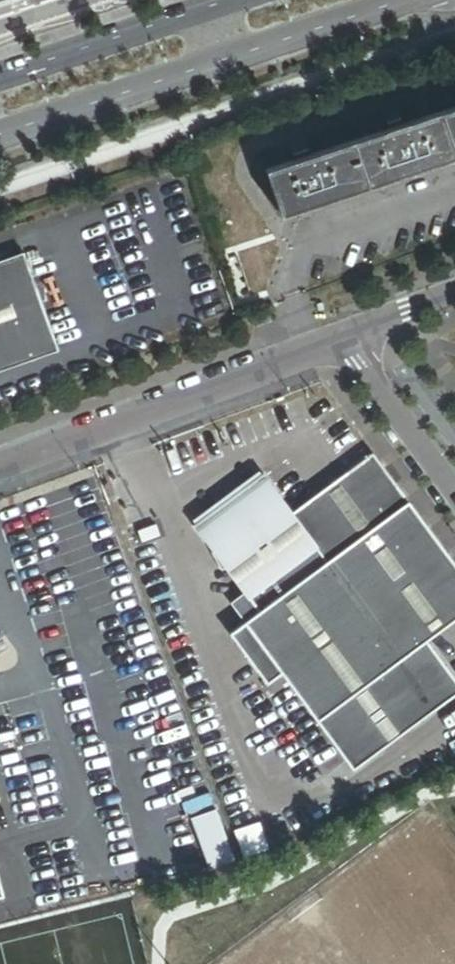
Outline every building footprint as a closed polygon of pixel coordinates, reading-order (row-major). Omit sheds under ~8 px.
[(270,167),(284,211),(454,154),(454,105),(407,121),(404,115),(390,120),(392,126),(312,153),(310,147),(296,151),(298,157),(270,167)] [(62,345),(28,250),(0,260),(0,367),(62,345)] [(272,308),(254,314),(257,324),(275,318),(272,308)] [(454,620),(454,566),(372,453),(290,514),(264,479),(195,530),(204,543),(221,565),(256,613),(243,623),(317,723),(424,643),(454,620)] [(264,479),(258,471),(189,522),(195,530),(264,479)] [(221,565),(204,543),(196,549),(213,571),(221,565)] [(454,699),(454,684),(424,643),(317,723),(355,773),(454,699)]
